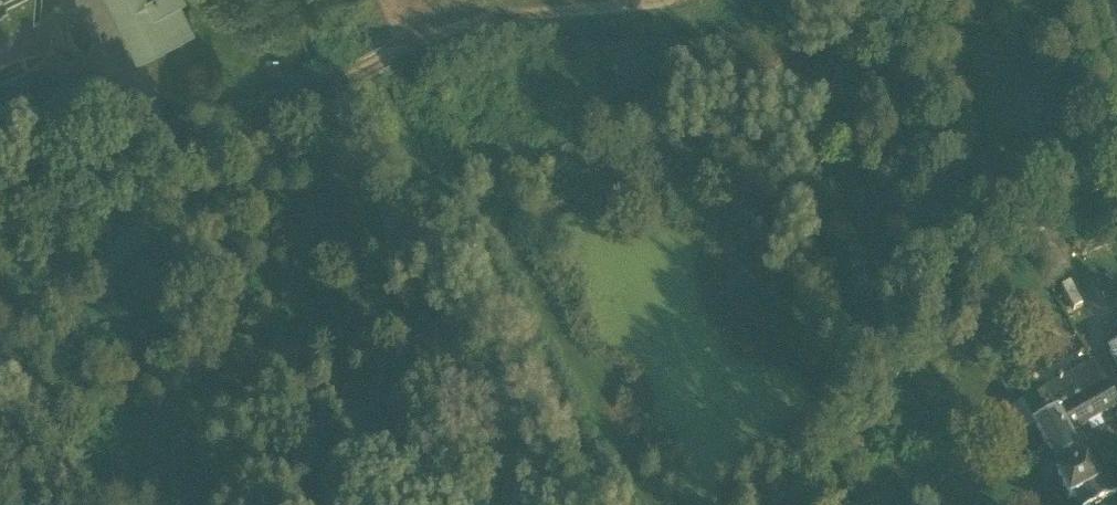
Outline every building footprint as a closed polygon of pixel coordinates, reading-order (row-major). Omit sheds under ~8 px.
[(19,0),(0,0),(0,15),(7,11),(8,10),(7,6),(19,0)] [(178,0),(161,0),(154,4),(152,0),(111,0),(138,56),(192,29),(178,0)] [(54,53),(51,48),(24,58),(29,69),(54,53)] [(1031,421),(1035,428),(1056,416),(1105,390),(1093,367),(1065,382),(1053,388),(1023,405),(1031,421)] [(1105,390),(1056,416),(1067,436),(1116,409),(1105,390)] [(1067,436),(1056,416),(1035,428),(1062,478),(1057,480),(1069,502),(1073,499),(1077,504),(1095,504),(1102,501),(1095,488),(1096,487),(1096,486),(1085,466),(1083,466),(1067,436)] [(1096,486),(1096,487),(1095,488),(1102,501),(1116,493),(1116,487),(1112,477),(1096,486)]
